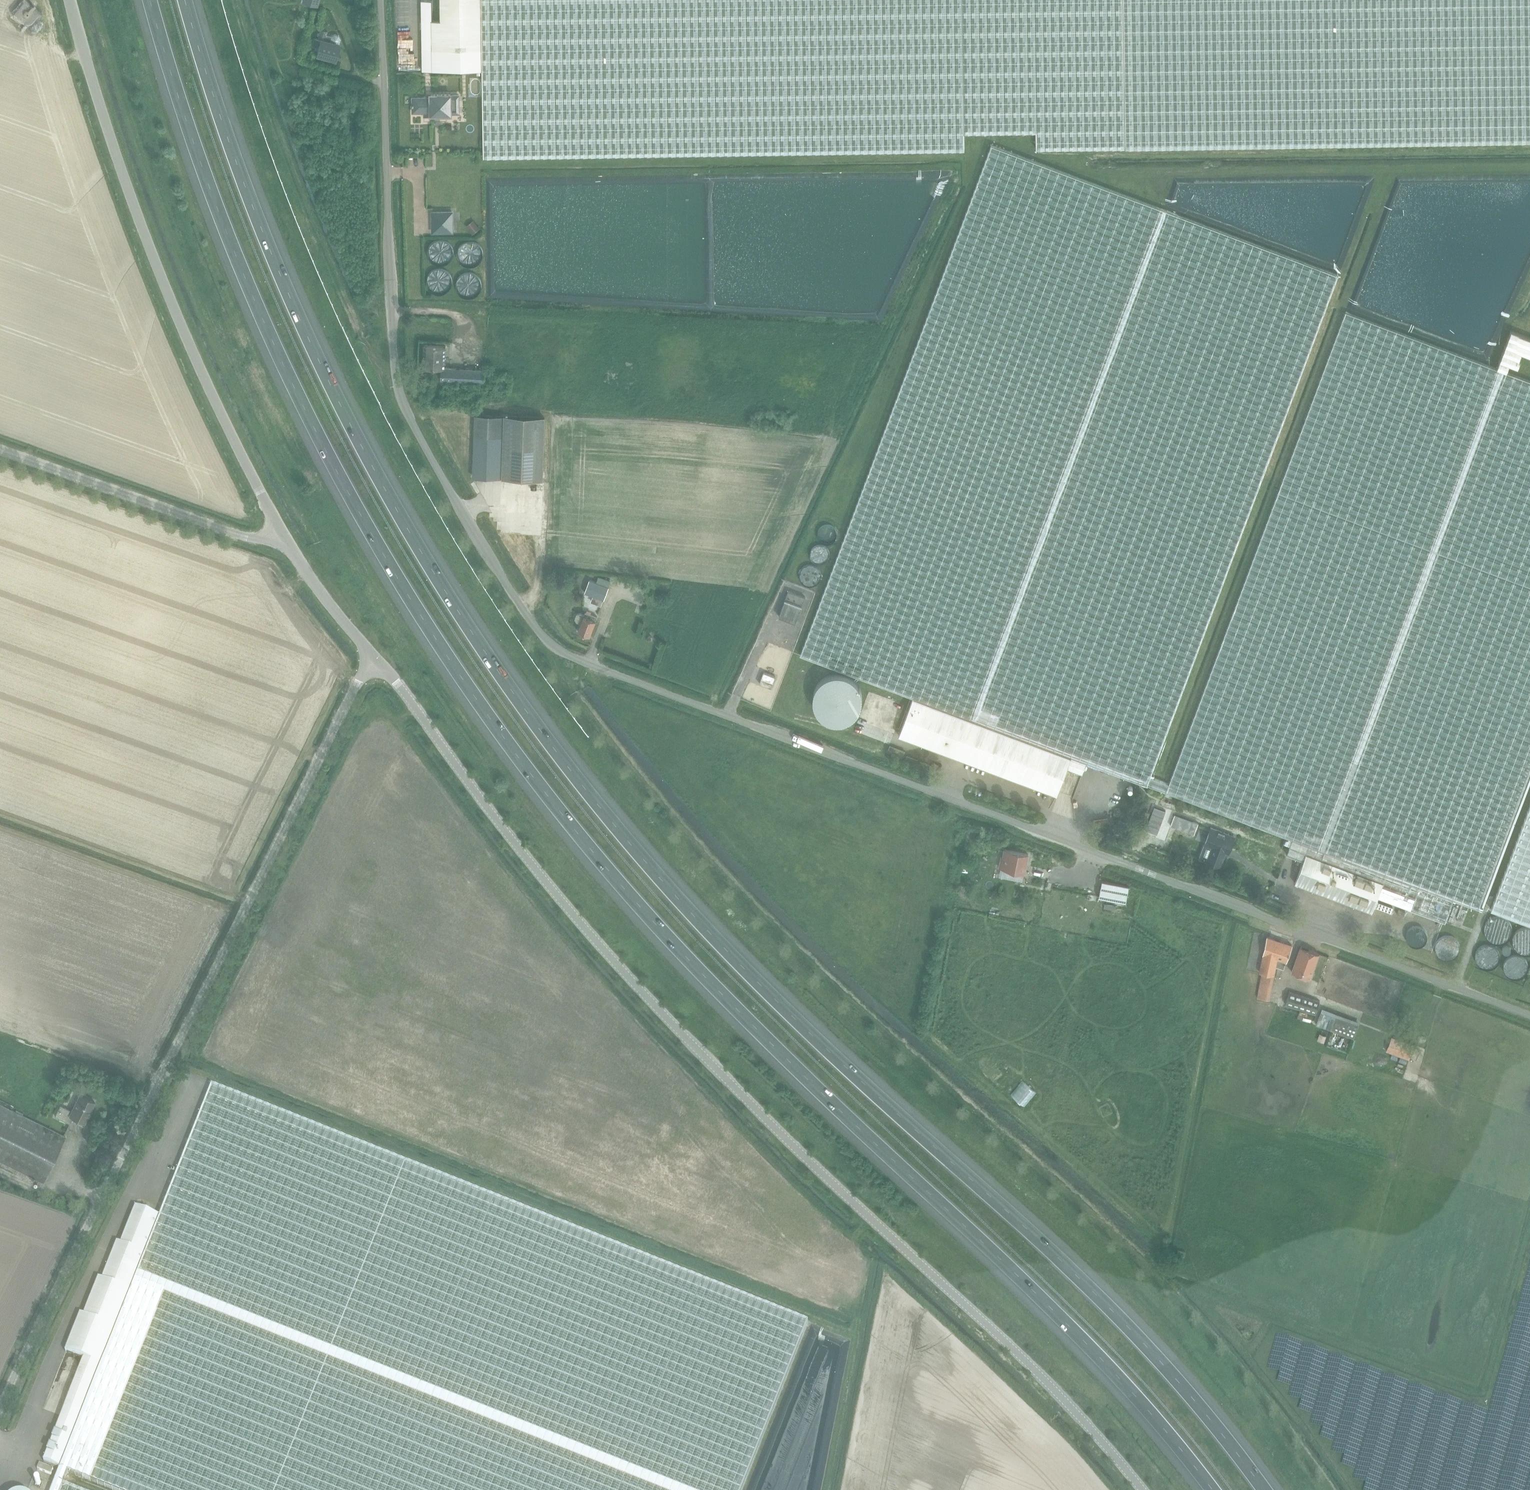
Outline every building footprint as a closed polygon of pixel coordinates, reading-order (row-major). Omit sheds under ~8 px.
[(21,21),(20,29),(23,30),(26,18),(30,17),(35,11),(40,11),(40,10),(29,0),(23,0),(17,6),(16,11),(15,16),(18,18),(21,21)] [(422,50),(423,71),(466,70),(482,70),(484,157),(494,157),(963,149),(963,132),(992,131),(1036,131),(1036,148),(1529,141),(1529,0),(441,0),(441,20),(432,20),(432,0),(422,0),(422,50)] [(327,31),(322,30),(320,30),(318,38),(315,37),(312,47),(318,48),(317,54),(336,60),(340,45),(339,44),(340,39),(338,35),(335,34),(331,36),(326,35),(327,31)] [(451,114),(460,114),(460,94),(431,95),(431,98),(427,98),(413,98),(413,104),(413,106),(413,112),(423,112),(423,117),(432,117),(432,115),(451,114)] [(1448,912),(1453,899),(1478,909),(1529,771),(1529,381),(1345,312),(1169,784),(1150,776),(1338,274),(992,145),(801,655),(913,697),(899,735),(1057,794),(1067,767),(1082,773),(1086,762),(1292,839),(1287,854),(1303,860),(1295,883),(1372,912),(1377,897),(1445,922),(1448,912)] [(950,175),(943,187),(949,191),(956,179),(950,175)] [(452,212),(432,212),(433,232),(453,232),(452,212)] [(480,228),(474,220),(466,226),(472,234),(480,228)] [(446,346),(434,345),(424,345),(423,367),(441,368),(441,380),(486,382),(487,369),(445,367),(446,346)] [(543,479),(545,418),(475,416),(473,477),(543,479)] [(838,536),(838,534),(838,532),(837,530),(835,528),(833,526),(830,525),(827,525),(825,526),(823,527),(821,530),(820,532),(820,534),(820,536),(820,538),(822,541),(825,542),(828,543),(830,543),(832,543),(835,541),(837,538),(838,536)] [(819,580),(820,577),(819,574),(818,572),(817,570),(816,569),(814,569),(811,568),(809,568),(807,569),(805,571),(803,574),(802,577),(803,580),(805,583),(808,585),(810,586),(812,586),(815,585),(818,583),(819,580)] [(585,593),(604,600),(611,581),(598,576),(596,582),(590,580),(585,593)] [(789,591),(779,616),(796,623),(805,597),(789,591)] [(590,636),(595,622),(597,617),(585,613),(584,614),(580,613),(577,614),(575,619),(577,622),(581,623),(578,631),(590,636)] [(764,672),(759,683),(771,688),(775,676),(764,672)] [(862,702),(862,698),(862,694),(861,690),(859,686),(856,682),(853,679),(850,677),(846,675),(842,674),(838,674),(834,674),(829,675),(826,677),(822,679),(819,682),(817,686),(815,690),(814,694),(813,698),(814,702),(815,706),(817,710),(819,713),(822,716),(826,719),(829,721),(834,722),(838,722),(842,722),(846,721),(850,719),(853,716),(856,713),(859,710),(861,706),(862,702)] [(1166,793),(1163,800),(1170,802),(1173,795),(1166,793)] [(1491,908),(1529,923),(1529,803),(1491,908)] [(1145,830),(1157,834),(1166,811),(1154,806),(1145,830)] [(1140,815),(1138,820),(1145,823),(1147,818),(1150,812),(1142,809),(1140,815)] [(1170,825),(1194,834),(1198,823),(1175,814),(1170,825)] [(1205,844),(1199,858),(1220,866),(1225,852),(1227,847),(1230,848),(1234,836),(1211,828),(1205,844)] [(1091,838),(1089,842),(1110,853),(1112,850),(1091,838)] [(1015,871),(1024,873),(1026,867),(1026,866),(1025,865),(1026,861),(1027,861),(1027,860),(1028,854),(1019,852),(1018,852),(1005,849),(1003,858),(1001,857),(999,867),(1005,869),(1014,871),(1015,871)] [(1102,880),(1099,896),(1126,901),(1129,886),(1102,880)] [(1458,950),(1459,948),(1458,945),(1458,943),(1457,941),(1455,939),(1453,937),(1451,936),(1449,935),(1447,935),(1443,935),(1442,936),(1439,937),(1437,939),(1436,940),(1435,942),(1434,945),(1434,947),(1434,950),(1434,952),(1435,954),(1437,956),(1440,959),(1443,960),(1445,960),(1447,960),(1450,960),(1453,958),(1455,956),(1456,955),(1458,952),(1458,950)] [(1284,969),(1292,945),(1267,937),(1260,972),(1262,972),(1257,997),(1269,1000),(1276,966),(1284,969)] [(1319,953),(1300,947),(1291,972),(1310,978),(1319,953)] [(1285,1004),(1316,1014),(1320,1001),(1289,991),(1285,1004)] [(1392,1037),(1387,1051),(1409,1059),(1414,1045),(1392,1037)] [(44,1462),(61,1468),(68,1471),(115,1489),(742,1489),(809,1323),(212,1086),(160,1217),(136,1207),(121,1244),(117,1243),(111,1258),(103,1280),(99,1279),(84,1316),(81,1314),(66,1352),(84,1360),(44,1462)] [(60,1105),(55,1116),(70,1123),(74,1117),(85,1122),(95,1102),(80,1094),(72,1110),(60,1105)] [(8,1164),(44,1182),(66,1137),(0,1104),(0,1160),(8,1164)] [(37,1469),(51,1475),(54,1469),(40,1464),(37,1469)] [(63,1483),(68,1471),(61,1468),(52,1489),(80,1489),(63,1483)]
